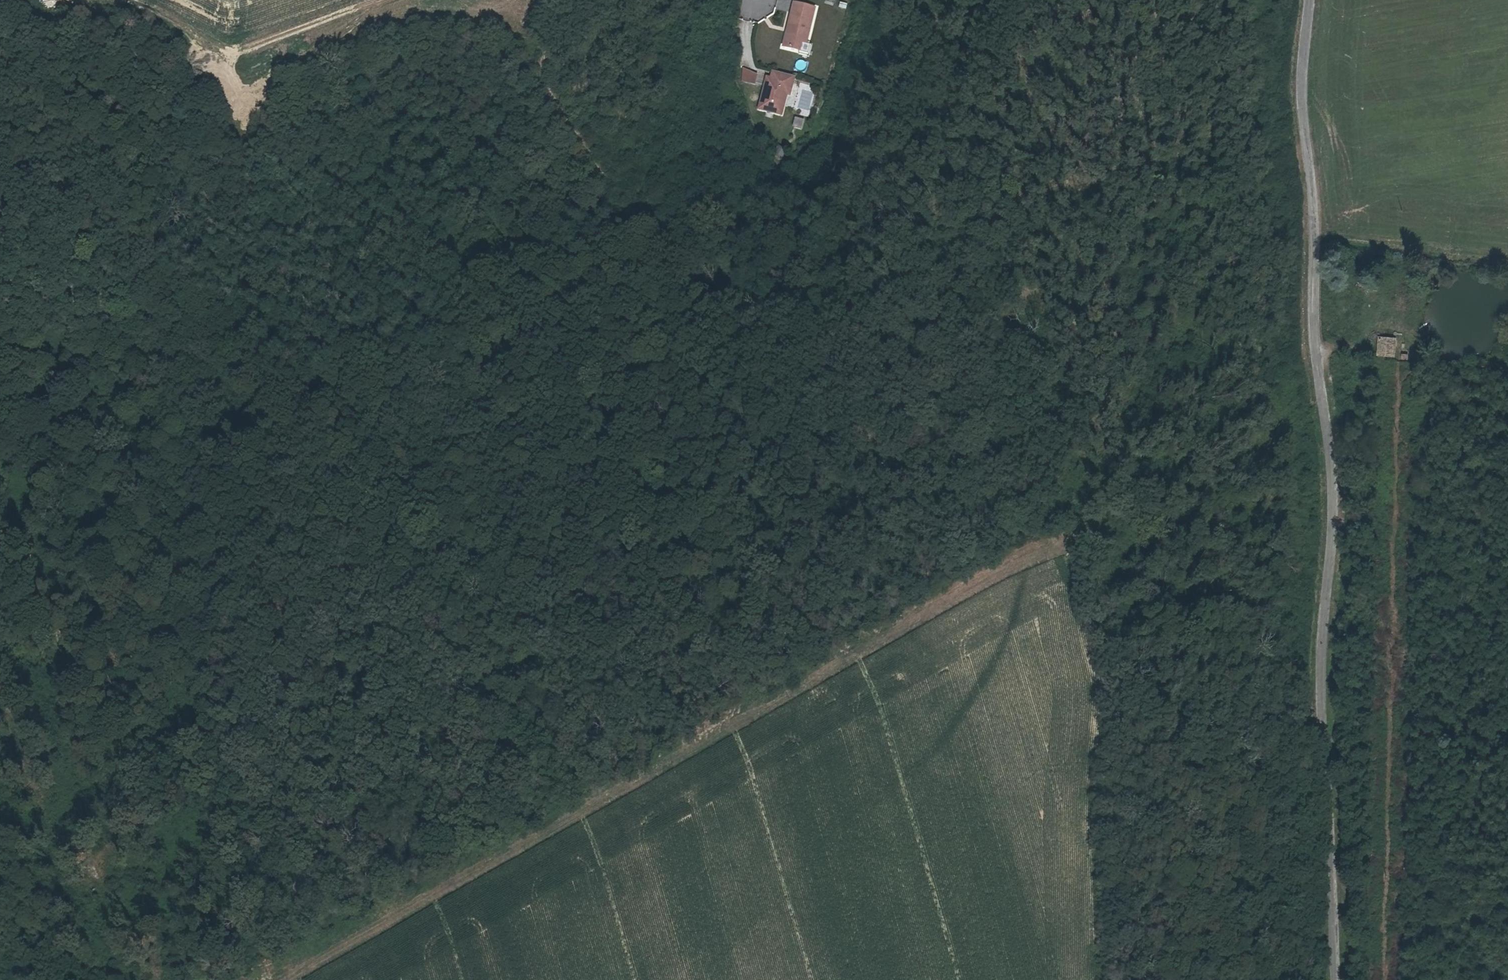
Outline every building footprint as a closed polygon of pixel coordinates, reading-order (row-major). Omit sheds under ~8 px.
[(814,9),(794,3),(781,46),(797,51),(800,41),(805,42),(814,9)] [(755,73),(743,67),(740,78),(752,82),(755,73)] [(791,77),(771,70),(768,78),(765,86),(761,85),(754,107),(777,114),(783,94),(786,84),(789,85),(791,77)] [(793,117),(791,126),(801,129),(804,120),(793,117)] [(782,157),(785,149),(776,145),(772,153),(782,157)] [(1390,362),(1402,364),(1403,350),(1404,344),(1392,343),(1390,362)] [(1408,364),(1410,351),(1410,345),(1404,344),(1403,350),(1402,364),(1408,364)]
